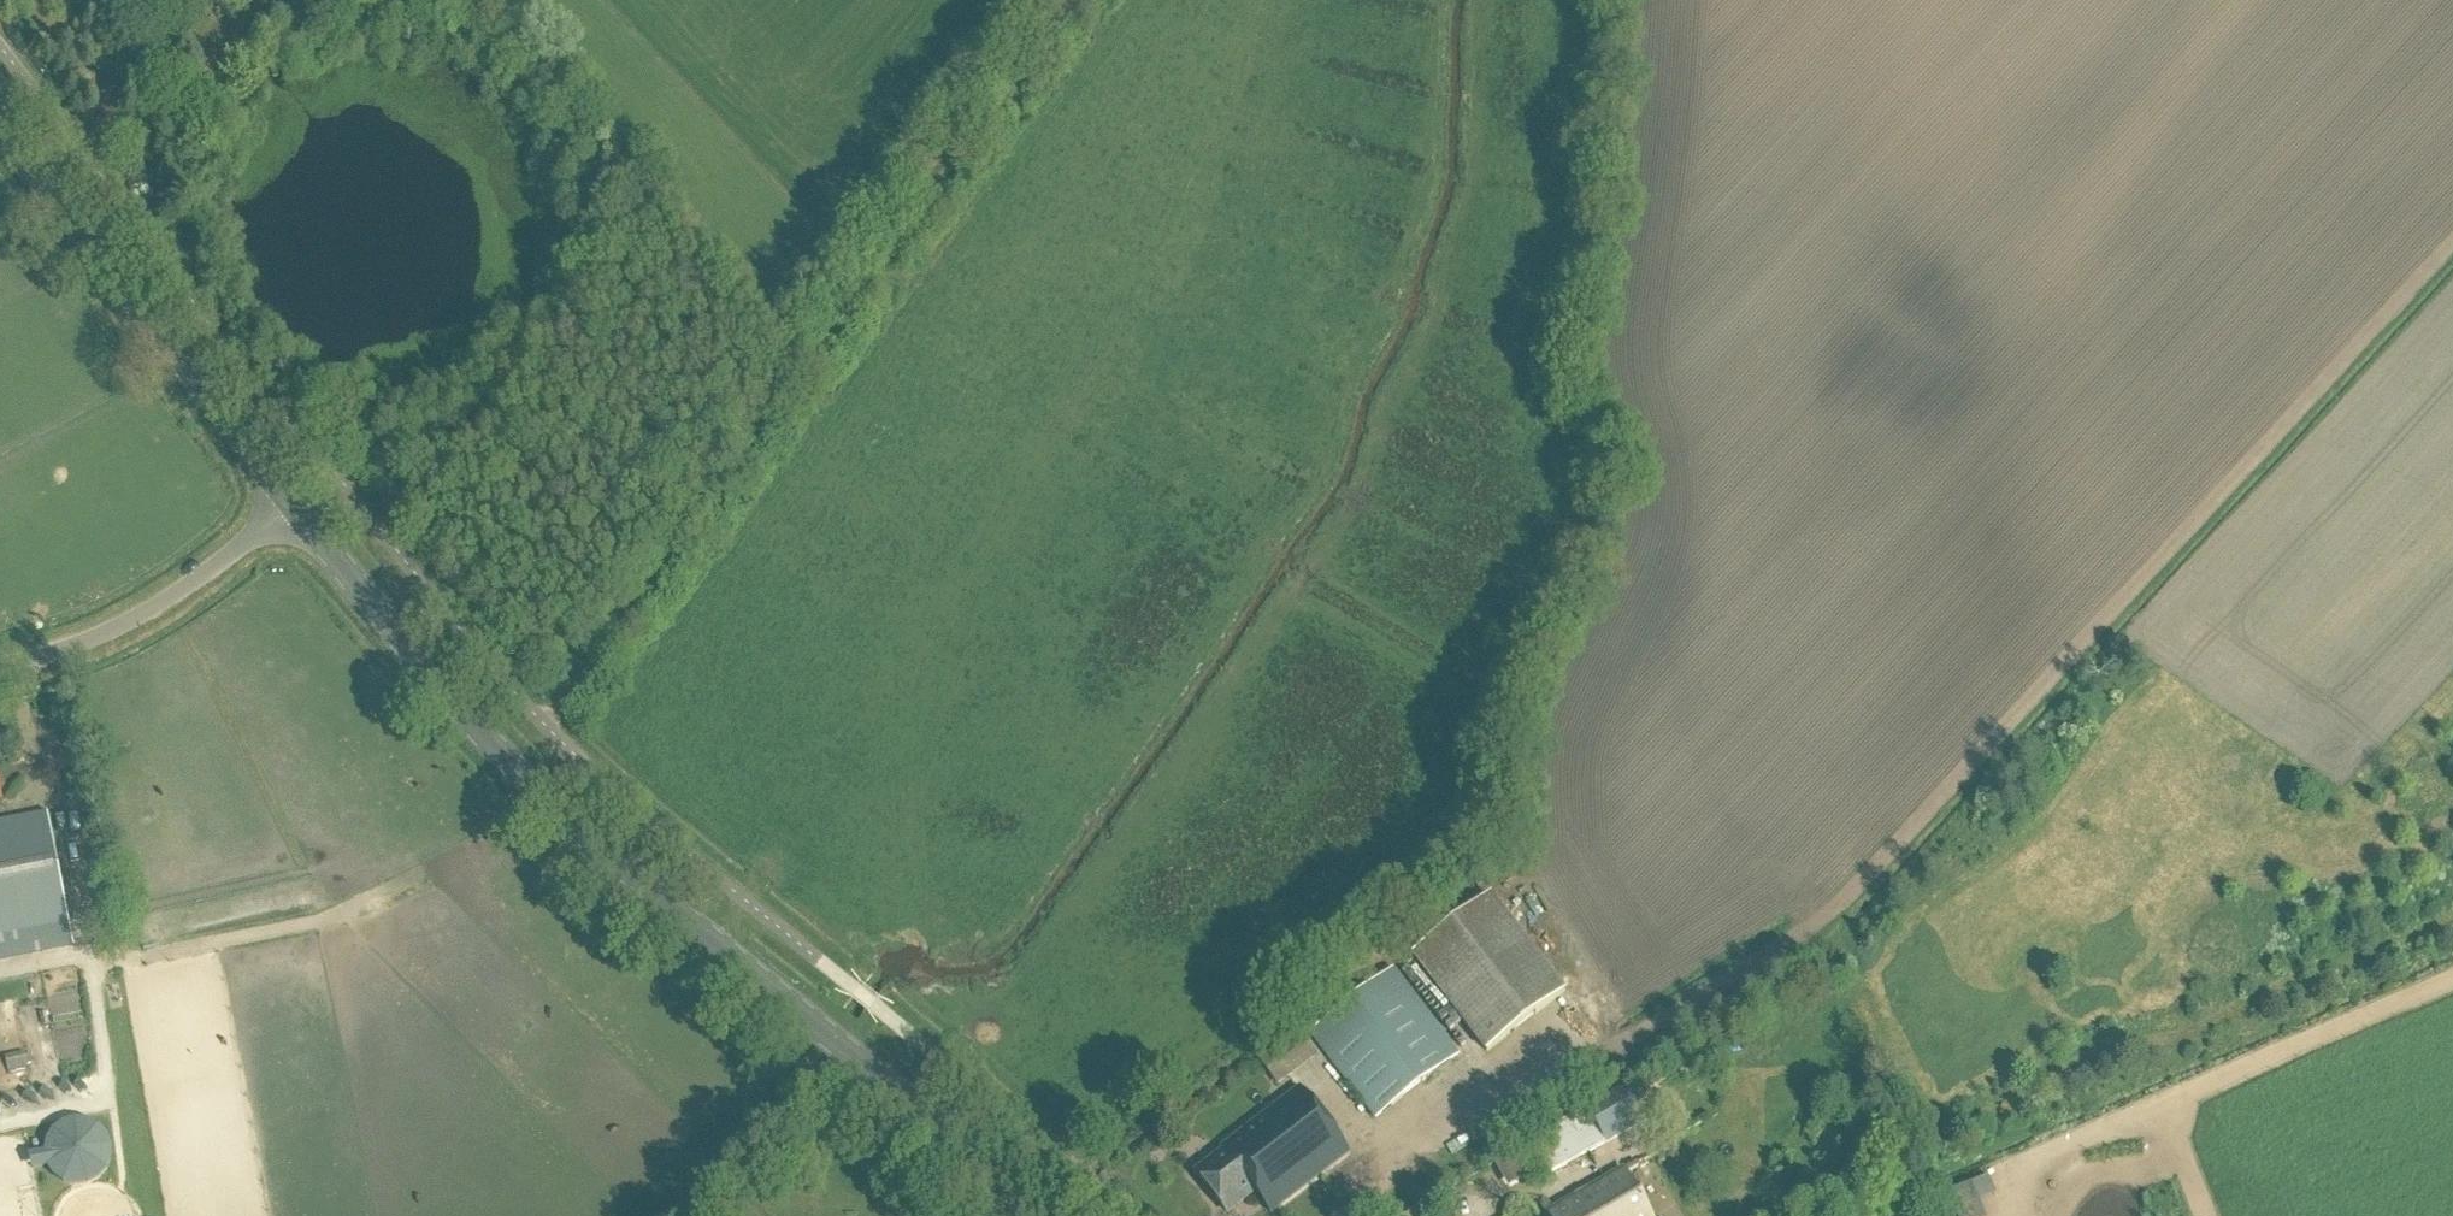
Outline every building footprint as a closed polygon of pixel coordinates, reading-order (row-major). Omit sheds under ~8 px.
[(72,949),(47,818),(0,827),(0,962),(72,949)] [(1411,958),(1484,1055),(1565,994),(1492,897),(1411,958)] [(1457,1055),(1393,972),(1307,1038),(1371,1121),(1457,1055)] [(1299,1036),(1273,1055),(1289,1076),(1315,1058),(1299,1036)] [(1525,1149),(1511,1157),(1525,1181),(1539,1172),(1546,1183),(1606,1145),(1644,1123),(1622,1087),(1583,1109),(1523,1146),(1525,1149)] [(1270,1212),(1347,1152),(1298,1089),(1221,1149),(1224,1153),(1195,1175),(1226,1214),(1255,1192),(1270,1212)] [(1356,1113),(1344,1118),(1354,1140),(1366,1135),(1356,1113)] [(1623,1170),(1545,1215),(1650,1215),(1623,1170)] [(1420,1207),(1406,1215),(1426,1215),(1420,1207)]
